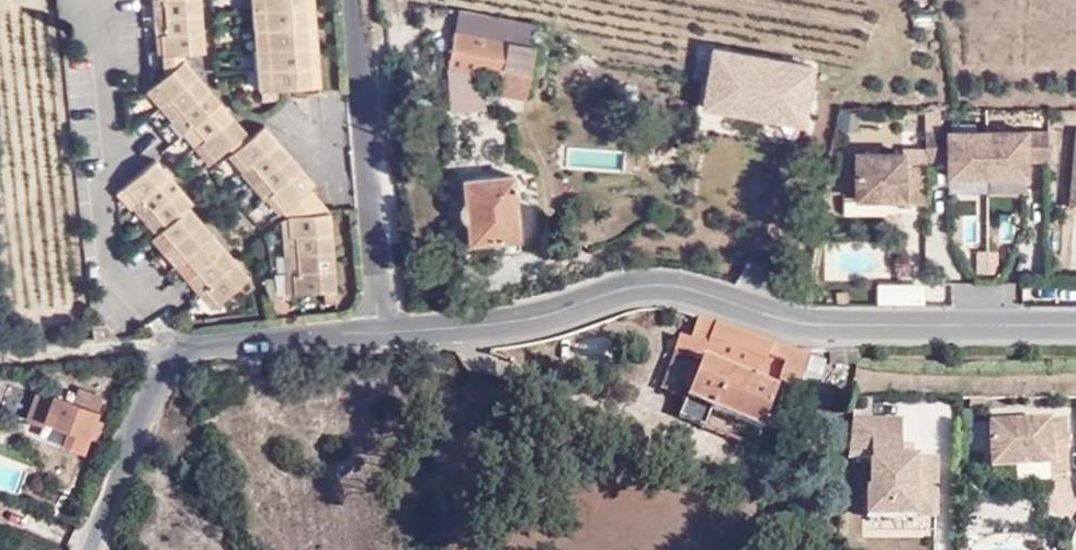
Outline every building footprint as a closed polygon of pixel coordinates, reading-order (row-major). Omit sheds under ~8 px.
[(164,11),(170,11),(203,8),(203,0),(164,0),(164,11)] [(262,99),(273,98),(265,0),(255,0),(262,99)] [(288,96),(313,95),(305,0),(265,0),(273,98),(288,96)] [(171,28),(205,25),(203,8),(170,11),(171,28)] [(171,28),(170,11),(164,11),(160,12),(161,29),(171,28)] [(173,46),(206,43),(205,25),(171,28),(173,46)] [(167,47),(173,46),(171,28),(161,29),(162,47),(167,47)] [(446,72),(449,72),(484,77),(500,79),(501,67),(528,72),(533,47),(453,34),(446,72)] [(167,47),(168,67),(208,63),(206,43),(173,46),(167,47)] [(816,68),(713,50),(703,108),(806,126),(816,68)] [(498,91),(528,95),(528,72),(501,67),(500,79),(498,91)] [(189,70),(158,98),(170,113),(176,108),(202,86),(189,70)] [(488,109),(484,77),(449,72),(454,112),(488,109)] [(188,122),(214,100),(202,86),(176,108),(188,122)] [(200,136),(226,114),(214,100),(188,122),(200,136)] [(188,122),(176,108),(170,113),(168,115),(179,130),(188,122)] [(210,148),(236,126),(226,114),(200,136),(210,148)] [(192,143),(200,136),(188,122),(179,130),(192,143)] [(205,153),(217,168),(248,141),(236,126),(210,148),(205,153)] [(1070,133),(1063,211),(1075,212),(1075,134),(1070,133)] [(942,135),(942,163),(942,178),(1017,179),(1017,162),(1018,134),(942,135)] [(1017,162),(1042,162),(1041,134),(1018,134),(1017,162)] [(238,161),(251,176),(255,172),(281,150),(268,135),(238,161)] [(922,163),(942,163),(942,135),(922,135),(922,163)] [(205,153),(210,148),(200,136),(192,143),(201,155),(205,153)] [(566,163),(635,168),(636,148),(567,144),(566,163)] [(266,186),(293,163),(286,155),(281,150),(255,172),(266,186)] [(901,207),(923,207),(922,166),(900,167),(900,155),(851,157),(851,202),(900,202),(901,207)] [(277,199),(304,175),(293,163),(266,186),(277,199)] [(131,193),(143,210),(148,205),(175,184),(161,169),(157,173),(131,193)] [(258,193),(266,186),(255,172),(251,176),(246,180),(258,193)] [(304,175),(277,199),(274,203),(286,217),(309,197),(317,191),(304,175)] [(465,247),(489,246),(516,245),(514,181),(461,186),(465,247)] [(160,218),(186,197),(175,184),(148,205),(160,218)] [(258,193),(270,206),(274,203),(277,199),(266,186),(258,193)] [(124,202),(135,216),(138,214),(143,210),(131,193),(124,199),(124,202)] [(172,232),(194,214),(198,210),(186,197),(160,218),(172,232)] [(291,222),(329,220),(309,197),(286,217),(291,222)] [(143,210),(138,214),(149,227),(160,218),(148,205),(143,210)] [(194,214),(172,232),(167,236),(179,250),(206,227),(194,214)] [(167,236),(172,232),(160,218),(149,227),(161,241),(167,236)] [(329,220),(291,222),(292,243),(298,243),(330,240),(329,220)] [(206,227),(179,250),(191,263),(217,241),(206,227)] [(179,250),(167,236),(161,241),(159,243),(171,257),(179,250)] [(299,260),(332,258),(330,240),(298,243),(299,260)] [(217,241),(191,263),(203,276),(229,255),(217,241)] [(287,243),(289,261),(299,260),(298,243),(292,243),(287,243)] [(517,254),(516,245),(489,246),(489,257),(517,254)] [(179,250),(171,257),(183,270),(191,263),(179,250)] [(229,255),(203,276),(214,290),(241,268),(229,255)] [(332,258),(299,260),(301,277),(334,274),(332,258)] [(295,277),(301,277),(299,260),(289,261),(290,278),(295,277)] [(194,284),(203,276),(191,263),(183,270),(194,284)] [(241,268),(214,290),(209,293),(223,308),(253,282),(241,268)] [(334,274),(301,277),(295,277),(297,297),(336,294),(334,274)] [(194,284),(205,297),(209,293),(214,290),(203,276),(194,284)] [(877,301),(953,297),(952,278),(876,281),(877,301)] [(779,358),(783,347),(719,327),(685,318),(679,335),(681,336),(677,352),(703,359),(685,414),(713,423),(719,405),(768,420),(783,380),(792,382),(803,352),(785,347),(775,379),(757,374),(764,354),(779,358)] [(83,392),(77,406),(50,395),(48,399),(32,394),(22,419),(39,426),(41,421),(61,429),(56,443),(77,451),(98,398),(83,392)] [(897,420),(847,421),(843,462),(867,462),(868,490),(864,490),(865,518),(914,517),(914,495),(933,496),(932,458),(907,458),(907,445),(897,444),(897,420)] [(56,443),(61,429),(41,421),(39,426),(36,435),(56,443)] [(1047,422),(987,424),(990,469),(1048,467),(1049,473),(1067,472),(1066,435),(1048,435),(1047,422)] [(914,495),(914,517),(933,517),(933,496),(914,495)]
